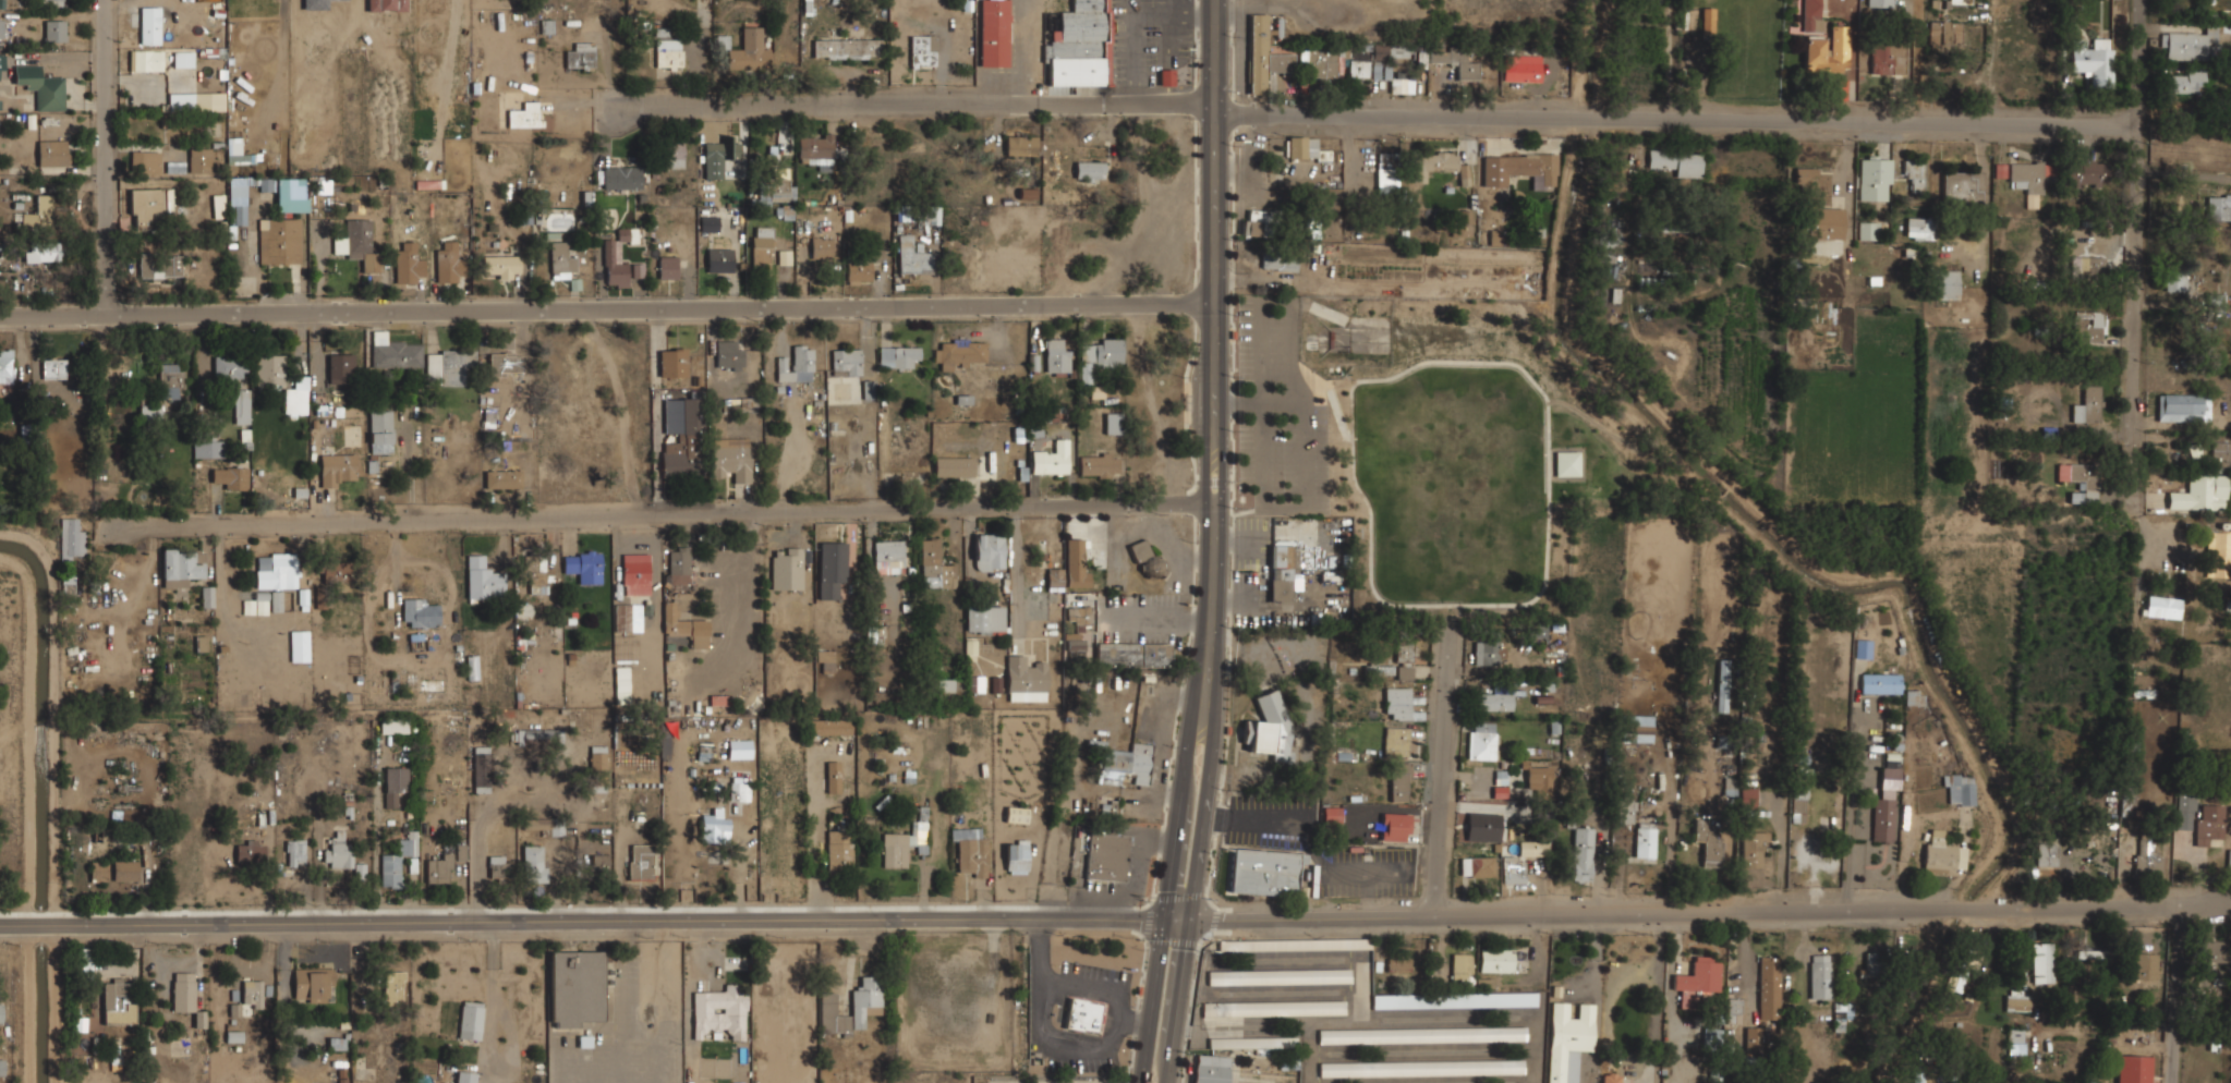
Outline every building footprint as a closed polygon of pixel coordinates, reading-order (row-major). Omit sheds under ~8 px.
[(197,19),(216,19),(216,0),(197,0),(197,19)] [(1009,66),(1009,0),(980,0),(980,66),(1009,66)] [(1109,0),(1072,0),(1072,11),(1059,11),(1059,42),(1046,42),(1047,85),(1110,85),(1109,0)] [(1819,18),(1820,0),(1803,0),(1802,31),(1812,31),(1813,18),(1819,18)] [(160,44),(160,8),(141,7),(141,44),(160,44)] [(1714,8),(1702,8),(1702,33),(1715,33),(1714,8)] [(1268,72),(1295,73),(1295,54),(1269,53),(1269,14),(1248,14),(1248,95),(1268,95),(1268,72)] [(1823,32),(1824,19),(1814,19),(1814,32),(1823,32)] [(65,41),(65,20),(45,20),(45,41),(65,41)] [(1930,42),(1961,44),(1962,22),(1931,22),(1930,42)] [(728,66),(772,65),(771,49),(763,49),(762,25),(741,25),(741,48),(729,49),(728,36),(717,36),(717,49),(728,48),(728,66)] [(1804,73),(1847,73),(1848,26),(1829,25),(1829,37),(1805,36),(1804,73)] [(2210,60),(2210,50),(2219,50),(2219,25),(2206,25),(2206,35),(2162,34),(2162,60),(2210,60)] [(168,27),(168,46),(183,46),(183,27),(168,27)] [(910,68),(938,68),(938,34),(910,34),(910,68)] [(882,39),(845,39),(845,35),(813,36),(813,58),(882,57),(882,39)] [(2072,39),(2071,74),(2095,74),(2094,87),(2113,88),(2114,39),(2093,38),(2091,47),(2086,47),(2086,39),(2072,39)] [(683,39),(655,39),(655,70),(683,70),(683,39)] [(595,70),(595,42),(573,42),(573,48),(566,48),(566,70),(595,70)] [(1871,74),(1904,74),(1904,45),(1871,45),(1871,74)] [(1305,47),(1305,78),(1337,78),(1337,47),(1305,47)] [(1408,47),(1389,47),(1389,57),(1408,57),(1408,47)] [(130,72),(163,72),(163,49),(130,49),(130,72)] [(1457,81),(1478,81),(1478,61),(1466,61),(1466,50),(1430,49),(1430,65),(1457,65),(1457,81)] [(1349,51),(1349,80),(1369,80),(1369,51),(1349,51)] [(174,68),(193,67),(193,52),(174,52),(174,68)] [(1504,82),(1540,82),(1540,56),(1504,56),(1504,82)] [(1372,79),(1391,79),(1391,64),(1373,63),(1372,79)] [(41,65),(14,65),(14,85),(25,85),(25,89),(36,89),(36,111),(63,111),(63,77),(41,77),(41,65)] [(1160,85),(1173,85),(1173,71),(1160,71),(1160,85)] [(2206,71),(2170,71),(2170,93),(2206,93),(2206,71)] [(1405,93),(1405,77),(1391,77),(1391,93),(1405,93)] [(225,92),(169,92),(169,111),(225,111),(225,92)] [(508,127),(544,127),(544,102),(520,102),(520,111),(508,111),(508,127)] [(836,160),(836,135),(798,135),(798,160),(836,160)] [(1006,157),(1038,157),(1038,136),(1006,136),(1006,157)] [(1286,159),(1317,159),(1317,136),(1286,136),(1286,159)] [(726,179),(726,160),(741,159),(740,137),(704,138),(705,179),(726,179)] [(38,167),(69,167),(69,141),(38,141),(38,167)] [(663,169),(684,169),(684,142),(663,142),(663,169)] [(189,174),(213,174),(213,163),(219,163),(219,148),(189,148),(189,174)] [(1672,150),(1649,150),(1649,169),(1672,169),(1672,150)] [(160,174),(160,151),(133,151),(133,174),(160,174)] [(1457,172),(1457,151),(1411,151),(1411,183),(1426,183),(1426,172),(1457,172)] [(1483,186),(1506,187),(1506,175),(1542,175),(1542,186),(1556,187),(1556,156),(1483,155),(1483,186)] [(1701,178),(1701,155),(1676,155),(1676,178),(1701,178)] [(1892,200),(1892,156),(1859,156),(1859,200),(1892,200)] [(1913,183),(1913,193),(1926,193),(1926,160),(1904,160),(1904,183),(1913,183)] [(2068,186),(2106,186),(2106,160),(2068,160),(2068,186)] [(185,162),(167,161),(166,176),(185,177),(185,162)] [(1626,190),(1626,161),(1606,161),(1606,190),(1626,190)] [(1076,179),(1105,179),(1105,162),(1076,162),(1076,179)] [(1398,163),(1378,163),(1378,199),(1398,199),(1398,163)] [(2042,163),(2009,163),(2009,186),(2023,186),(2023,208),(2042,208),(2042,163)] [(603,167),(603,188),(643,188),(643,167),(603,167)] [(768,180),(790,180),(790,167),(768,167),(768,180)] [(1817,168),(1796,169),(1796,194),(1805,194),(1806,202),(1818,202),(1817,168)] [(1943,173),(1943,199),(1981,199),(1981,173),(1943,173)] [(307,215),(307,179),(277,179),(277,218),(258,218),(258,265),(301,265),(301,215),(307,215)] [(1097,185),(1080,183),(1080,191),(1097,193),(1097,185)] [(131,188),(132,232),(163,231),(163,214),(172,214),(172,188),(131,188)] [(1071,206),(1081,206),(1081,191),(1071,191),(1071,206)] [(36,194),(36,215),(23,215),(23,228),(54,228),(54,194),(36,194)] [(213,218),(226,218),(226,194),(213,194),(213,218)] [(2208,218),(2230,218),(2230,195),(2208,195),(2208,218)] [(245,205),(229,205),(229,226),(245,226),(245,205)] [(923,224),(941,224),(941,206),(923,207),(923,224)] [(1811,208),(1811,239),(1843,239),(1843,208),(1811,208)] [(1245,236),(1273,236),(1273,211),(1245,211),(1245,236)] [(700,232),(719,232),(719,216),(700,216),(700,232)] [(1932,240),(1932,218),(1907,218),(1907,240),(1932,240)] [(375,219),(344,219),(345,238),(334,238),(334,254),(345,254),(345,260),(362,260),(362,272),(375,272),(375,219)] [(1858,241),(1878,241),(1878,222),(1858,222),(1858,241)] [(630,289),(630,277),(644,277),(644,264),(619,264),(619,243),(641,243),(641,228),(617,228),(617,240),(605,240),(605,289),(630,289)] [(1608,246),(1623,240),(1618,229),(1603,235),(1608,246)] [(899,272),(934,272),(934,251),(924,251),(924,243),(912,243),(912,234),(899,234),(899,272)] [(752,265),(791,265),(791,247),(783,247),(783,236),(752,236),(752,265)] [(832,238),(811,238),(811,256),(832,256),(832,238)] [(458,241),(436,241),(436,282),(458,282),(458,241)] [(397,283),(423,283),(423,260),(415,260),(415,242),(396,243),(397,283)] [(24,261),(60,261),(60,243),(24,243),(24,261)] [(550,243),(550,279),(577,279),(577,253),(566,253),(566,243),(550,243)] [(1262,270),(1297,270),(1297,247),(1262,247),(1262,270)] [(733,248),(706,248),(706,272),(733,272),(733,248)] [(872,284),(872,261),(881,261),(881,251),(847,251),(847,284),(872,284)] [(182,255),(140,255),(140,277),(182,277),(182,255)] [(520,277),(520,255),(484,255),(484,277),(520,277)] [(678,280),(678,256),(658,256),(658,280),(678,280)] [(2107,257),(2086,257),(2086,278),(2107,278),(2107,257)] [(1960,301),(1960,270),(1935,270),(1935,301),(1960,301)] [(2187,288),(2187,270),(2168,270),(2168,288),(2187,288)] [(2209,307),(2226,307),(2226,294),(2209,294),(2209,307)] [(1814,308),(1839,308),(1839,296),(1814,296),(1814,308)] [(2073,312),(2073,342),(2106,342),(2106,312),(2073,312)] [(422,367),(422,343),(387,343),(387,331),(373,331),(373,367),(422,367)] [(1069,340),(1045,340),(1045,375),(1069,375),(1069,340)] [(1081,343),(1081,385),(1092,385),(1092,366),(1123,366),(1123,342),(1081,343)] [(954,364),(986,364),(986,343),(934,344),(934,364),(941,364),(942,373),(954,372),(954,364)] [(761,369),(761,345),(717,344),(717,369),(761,369)] [(791,357),(777,357),(777,381),(814,381),(814,345),(791,345),(791,357)] [(912,368),(912,362),(921,362),(921,348),(878,348),(878,368),(912,368)] [(0,349),(0,384),(14,384),(15,350),(0,349)] [(659,377),(689,377),(689,349),(659,349),(659,377)] [(832,376),(862,376),(862,349),(832,349),(832,376)] [(427,385),(464,385),(464,364),(474,364),(474,351),(427,352),(427,385)] [(489,376),(523,376),(523,353),(489,353),(489,376)] [(256,386),(284,386),(284,354),(256,354),(256,386)] [(354,354),(328,354),(328,384),(354,384),(354,354)] [(214,379),(244,379),(244,356),(214,356),(214,379)] [(66,360),(43,360),(43,378),(66,378),(66,360)] [(100,363),(100,378),(130,378),(130,363),(100,363)] [(160,398),(183,398),(183,364),(160,364),(160,398)] [(307,378),(295,378),(295,390),(284,390),(284,413),(307,413),(307,378)] [(2102,386),(2084,386),(2084,403),(2073,403),(2073,423),(2102,423),(2102,386)] [(250,389),(234,389),(234,424),(250,424),(250,389)] [(2210,422),(2210,393),(2158,393),(2158,422),(2210,422)] [(662,477),(702,477),(702,400),(682,400),(682,442),(662,442),(662,477)] [(161,417),(161,406),(142,406),(142,417),(161,417)] [(392,410),(369,410),(369,453),(392,453),(392,410)] [(1106,434),(1119,434),(1119,415),(1106,415),(1106,434)] [(46,474),(46,425),(21,425),(21,474),(46,474)] [(752,483),(752,436),(711,437),(712,475),(732,475),(732,484),(752,483)] [(194,440),(194,458),(223,458),(223,440),(194,440)] [(1031,475),(1068,475),(1068,440),(1055,440),(1055,452),(1031,452),(1031,475)] [(2211,469),(2230,469),(2230,442),(2211,442),(2211,469)] [(1579,476),(1579,451),(1555,451),(1555,476),(1579,476)] [(356,454),(320,454),(320,488),(340,488),(340,477),(356,477),(356,454)] [(1079,458),(1080,477),(1118,477),(1118,457),(1079,458)] [(973,458),(935,458),(935,477),(973,477),(973,458)] [(2058,482),(2078,483),(2078,494),(2070,492),(2070,502),(2098,503),(2098,464),(2058,463),(2058,482)] [(225,490),(247,490),(247,466),(225,466),(225,490)] [(522,488),(522,470),(486,470),(486,488),(522,488)] [(2226,474),(2188,474),(2188,489),(2169,489),(2168,509),(2226,510),(2226,474)] [(83,519),(61,519),(61,561),(73,561),(73,556),(83,555),(83,519)] [(2206,532),(2206,577),(2230,577),(2230,532),(2206,532)] [(975,571),(1004,571),(1004,533),(975,533),(975,571)] [(942,538),(921,538),(921,587),(956,587),(956,564),(942,564),(942,538)] [(1135,564),(1143,562),(1148,580),(1161,575),(1152,538),(1129,545),(1135,564)] [(1089,569),(1084,569),(1083,539),(1066,539),(1067,587),(1089,587),(1089,569)] [(905,540),(874,540),(874,573),(905,573),(905,540)] [(847,542),(820,542),(820,599),(847,599),(847,542)] [(1297,572),(1297,542),(1270,542),(1270,603),(1292,603),(1292,572),(1297,572)] [(780,556),(771,556),(771,591),(805,591),(805,547),(780,547),(780,556)] [(205,577),(205,549),(162,549),(162,587),(189,587),(189,577),(205,577)] [(690,549),(669,549),(669,585),(690,585),(690,549)] [(603,584),(603,551),(578,551),(578,557),(565,557),(565,572),(578,572),(578,584),(603,584)] [(256,553),(256,588),(298,588),(298,553),(256,553)] [(651,553),(622,553),(622,595),(651,595),(651,553)] [(468,556),(468,598),(504,598),(504,568),(486,568),(486,556),(468,556)] [(523,564),(524,586),(554,586),(554,564),(523,564)] [(349,582),(349,569),(326,569),(326,582),(349,582)] [(1046,587),(1063,587),(1063,569),(1046,569),(1046,587)] [(76,577),(63,577),(62,596),(75,597),(76,577)] [(214,608),(214,586),(202,586),(202,608),(214,608)] [(283,612),(283,592),(272,592),(271,612),(283,612)] [(2145,616),(2181,621),(2184,599),(2148,595),(2145,616)] [(403,626),(439,626),(439,606),(427,606),(427,598),(403,598),(403,626)] [(244,600),(244,613),(267,613),(267,600),(244,600)] [(664,636),(690,636),(690,649),(710,649),(710,619),(676,619),(676,601),(664,601),(664,636)] [(632,605),(615,605),(615,631),(632,631),(632,605)] [(1004,607),(967,607),(967,632),(1004,632),(1004,607)] [(1089,607),(1068,607),(1068,625),(1080,625),(1080,631),(1089,631),(1089,607)] [(1545,624),(1529,625),(1530,638),(1546,637),(1545,624)] [(871,638),(882,642),(885,631),(874,628),(871,638)] [(275,661),(308,661),(308,632),(275,632),(275,661)] [(196,651),(205,651),(205,636),(196,636),(196,651)] [(1396,667),(1414,667),(1414,637),(1396,637),(1396,667)] [(1083,640),(1068,640),(1068,655),(1083,655),(1083,640)] [(1499,666),(1499,641),(1475,641),(1475,666),(1499,666)] [(1871,659),(1871,641),(1855,641),(1855,659),(1871,659)] [(1172,643),(1096,643),(1096,668),(1172,668),(1172,643)] [(823,672),(835,672),(835,650),(816,650),(816,662),(823,662),(823,672)] [(1007,655),(1007,702),(1046,702),(1046,665),(1028,665),(1028,655),(1007,655)] [(1718,660),(1717,713),(1727,714),(1729,660),(1718,660)] [(1395,666),(1365,665),(1365,675),(1395,676),(1395,666)] [(629,667),(615,667),(616,702),(630,702),(629,667)] [(1413,679),(1413,667),(1397,667),(1397,679),(1413,679)] [(1862,694),(1902,694),(1902,673),(1862,673),(1862,694)] [(983,692),(984,676),(969,676),(969,692),(983,692)] [(1002,676),(991,677),(991,693),(1002,693),(1002,676)] [(936,699),(963,699),(963,679),(936,679),(936,699)] [(1492,694),(1477,694),(1477,710),(1512,710),(1512,689),(1492,689),(1492,694)] [(1906,705),(1923,705),(1923,692),(1906,692),(1906,705)] [(1287,693),(1259,693),(1259,720),(1245,720),(1245,752),(1272,752),(1272,764),(1288,764),(1287,693)] [(1385,720),(1423,720),(1423,709),(1414,709),(1414,701),(1385,701),(1385,720)] [(1653,716),(1626,715),(1626,725),(1630,725),(1630,742),(1652,742),(1653,716)] [(379,733),(409,733),(409,718),(379,718),(379,733)] [(851,722),(809,722),(809,734),(851,734),(851,722)] [(1469,759),(1494,759),(1494,723),(1469,723),(1469,759)] [(1385,756),(1411,756),(1411,728),(1385,728),(1385,756)] [(561,730),(517,730),(517,743),(561,743),(561,730)] [(1101,784),(1150,786),(1151,747),(1102,746),(1101,784)] [(474,793),(492,793),(491,747),(473,747),(474,793)] [(606,747),(592,747),(592,772),(606,772),(606,747)] [(1526,790),(1552,790),(1552,760),(1526,760),(1526,790)] [(826,793),(841,793),(841,762),(826,762),(826,793)] [(1391,802),(1410,802),(1410,763),(1391,763),(1391,802)] [(385,808),(397,808),(397,796),(409,796),(409,767),(385,767),(385,808)] [(1874,799),(1872,841),(1896,842),(1900,767),(1882,767),(1881,799),(1874,799)] [(1975,805),(1975,775),(1947,775),(1947,805),(1975,805)] [(749,778),(728,778),(728,801),(749,801),(749,778)] [(1724,795),(1736,795),(1736,780),(1725,780),(1724,795)] [(1807,786),(1792,786),(1792,823),(1807,823),(1807,786)] [(1757,810),(1757,788),(1741,787),(1739,810),(1757,810)] [(2177,830),(2195,830),(2195,790),(2177,790),(2177,830)] [(2197,847),(2211,847),(2211,838),(2226,838),(2226,804),(2197,804),(2197,847)] [(1028,806),(1007,806),(1007,823),(1028,823),(1028,806)] [(1341,807),(1324,808),(1324,823),(1341,823),(1341,807)] [(701,842),(722,842),(722,808),(712,808),(712,815),(701,815),(701,842)] [(1381,841),(1409,841),(1409,814),(1381,814),(1381,841)] [(1491,841),(1491,814),(1468,814),(1468,841),(1491,841)] [(1703,842),(1702,866),(1720,867),(1722,824),(1695,823),(1694,842),(1703,842)] [(1574,883),(1592,883),(1592,827),(1574,827),(1574,883)] [(1637,857),(1656,857),(1656,827),(1637,827),(1637,857)] [(956,877),(987,877),(987,837),(983,837),(983,828),(956,828),(956,877)] [(826,830),(826,872),(852,872),(852,830),(826,830)] [(1956,873),(1956,844),(1945,844),(1945,830),(1926,830),(1926,873),(1956,873)] [(401,853),(414,853),(414,831),(408,831),(408,841),(400,841),(400,854),(380,854),(380,887),(401,887),(401,853)] [(1770,831),(1743,831),(1743,868),(1770,868),(1770,831)] [(352,868),(352,843),(343,843),(343,832),(335,832),(335,843),(324,843),(324,868),(352,868)] [(1124,881),(1128,836),(1090,832),(1086,878),(1124,881)] [(883,867),(908,867),(908,847),(918,847),(918,833),(883,833),(883,867)] [(2161,875),(2161,833),(2137,833),(2137,875),(2161,875)] [(305,839),(286,839),(287,867),(305,867),(305,839)] [(265,862),(265,840),(237,840),(237,862),(265,862)] [(1028,874),(1028,840),(1005,840),(1005,874),(1028,874)] [(1549,856),(1549,842),(1519,842),(1519,857),(1503,856),(1502,884),(1525,884),(1526,856),(1549,856)] [(2036,865),(2058,865),(2058,843),(2036,843),(2036,865)] [(546,845),(523,845),(523,883),(546,883),(546,845)] [(630,879),(653,879),(653,845),(630,845),(630,879)] [(1230,892),(1297,897),(1299,864),(1305,864),(1306,853),(1233,850),(1230,892)] [(452,884),(452,854),(437,854),(437,862),(426,862),(426,884),(452,884)] [(609,855),(593,855),(593,876),(609,876),(609,855)] [(489,857),(489,878),(507,878),(507,857),(489,857)] [(1494,859),(1460,859),(1460,877),(1494,877),(1494,859)] [(136,861),(90,861),(90,881),(136,881),(136,861)] [(1371,938),(1218,941),(1218,952),(1372,950),(1371,938)] [(2226,961),(2226,941),(2202,941),(2202,961),(2226,961)] [(2054,944),(2033,944),(2033,983),(2054,983),(2054,944)] [(1513,949),(1479,949),(1479,972),(1513,972),(1513,949)] [(2113,950),(2078,950),(2078,959),(2113,959),(2113,950)] [(603,951),(551,952),(552,1028),(579,1028),(579,1021),(604,1021),(603,951)] [(2158,979),(2158,952),(2136,952),(2136,979),(2158,979)] [(1472,988),(1472,953),(1452,953),(1452,988),(1472,988)] [(1867,975),(1886,975),(1886,953),(1867,953),(1867,975)] [(1972,958),(1957,953),(1947,988),(1961,993),(1972,958)] [(1831,954),(1809,954),(1809,999),(1831,999),(1831,954)] [(1673,990),(1681,991),(1681,1008),(1708,1009),(1709,996),(1719,997),(1720,958),(1693,957),(1693,975),(1674,974),(1673,990)] [(1780,1020),(1780,957),(1759,957),(1759,1020),(1780,1020)] [(1895,957),(1893,976),(1917,979),(1919,959),(1895,957)] [(1387,973),(1410,973),(1410,958),(1387,958),(1387,973)] [(294,969),(294,999),(309,998),(309,1003),(327,1003),(327,986),(335,985),(335,969),(294,969)] [(1209,984),(1350,984),(1350,970),(1209,970),(1209,984)] [(385,1006),(404,1005),(403,971),(384,972),(385,1006)] [(173,1011),(194,1012),(195,973),(173,973),(173,1011)] [(852,988),(852,1029),(865,1029),(865,1015),(881,1015),(880,976),(861,976),(861,988),(852,988)] [(104,983),(104,1024),(134,1024),(135,980),(112,980),(112,983),(104,983)] [(263,980),(243,980),(243,1004),(230,1004),(230,1017),(244,1017),(244,1011),(262,1011),(263,980)] [(694,992),(694,1039),(708,1039),(708,1037),(720,1037),(720,1031),(731,1031),(731,1040),(745,1040),(745,984),(725,984),(725,992),(694,992)] [(851,1033),(850,1001),(836,1002),(836,993),(819,993),(820,1034),(851,1033)] [(1537,1008),(1537,994),(1373,994),(1373,1008),(1537,1008)] [(2032,994),(2005,994),(2005,1010),(2032,1010),(2032,994)] [(1066,1030),(1098,1032),(1100,1002),(1068,1000),(1066,1030)] [(1203,1002),(1203,1018),(1345,1015),(1345,1001),(1203,1002)] [(482,1040),(483,1003),(461,1002),(459,1039),(482,1040)] [(1551,1002),(1549,1082),(1578,1082),(1579,1051),(1592,1051),(1593,1003),(1551,1002)] [(1854,1019),(1854,1005),(1838,1005),(1838,1019),(1854,1019)] [(1320,1044),(1526,1043),(1526,1027),(1319,1030),(1320,1044)] [(2008,1055),(2024,1055),(2023,1029),(2008,1030),(2008,1055)] [(243,1031),(227,1031),(227,1042),(242,1042),(243,1031)] [(1749,1034),(1750,1042),(1762,1042),(1762,1033),(1749,1034)] [(1209,1038),(1209,1049),(1297,1049),(1297,1038),(1209,1038)] [(1228,1057),(1195,1056),(1195,1082),(1228,1082),(1228,1057)] [(2153,1056),(2130,1056),(2130,1068),(2118,1068),(2118,1082),(2153,1082),(2153,1056)] [(1320,1062),(1320,1076),(1524,1075),(1524,1060),(1320,1062)] [(456,1072),(456,1082),(476,1082),(476,1072),(456,1072)] [(1622,1074),(1602,1074),(1602,1082),(1621,1082),(1622,1074)] [(1913,1074),(1912,1082),(1924,1082),(1925,1075),(1913,1074)]
